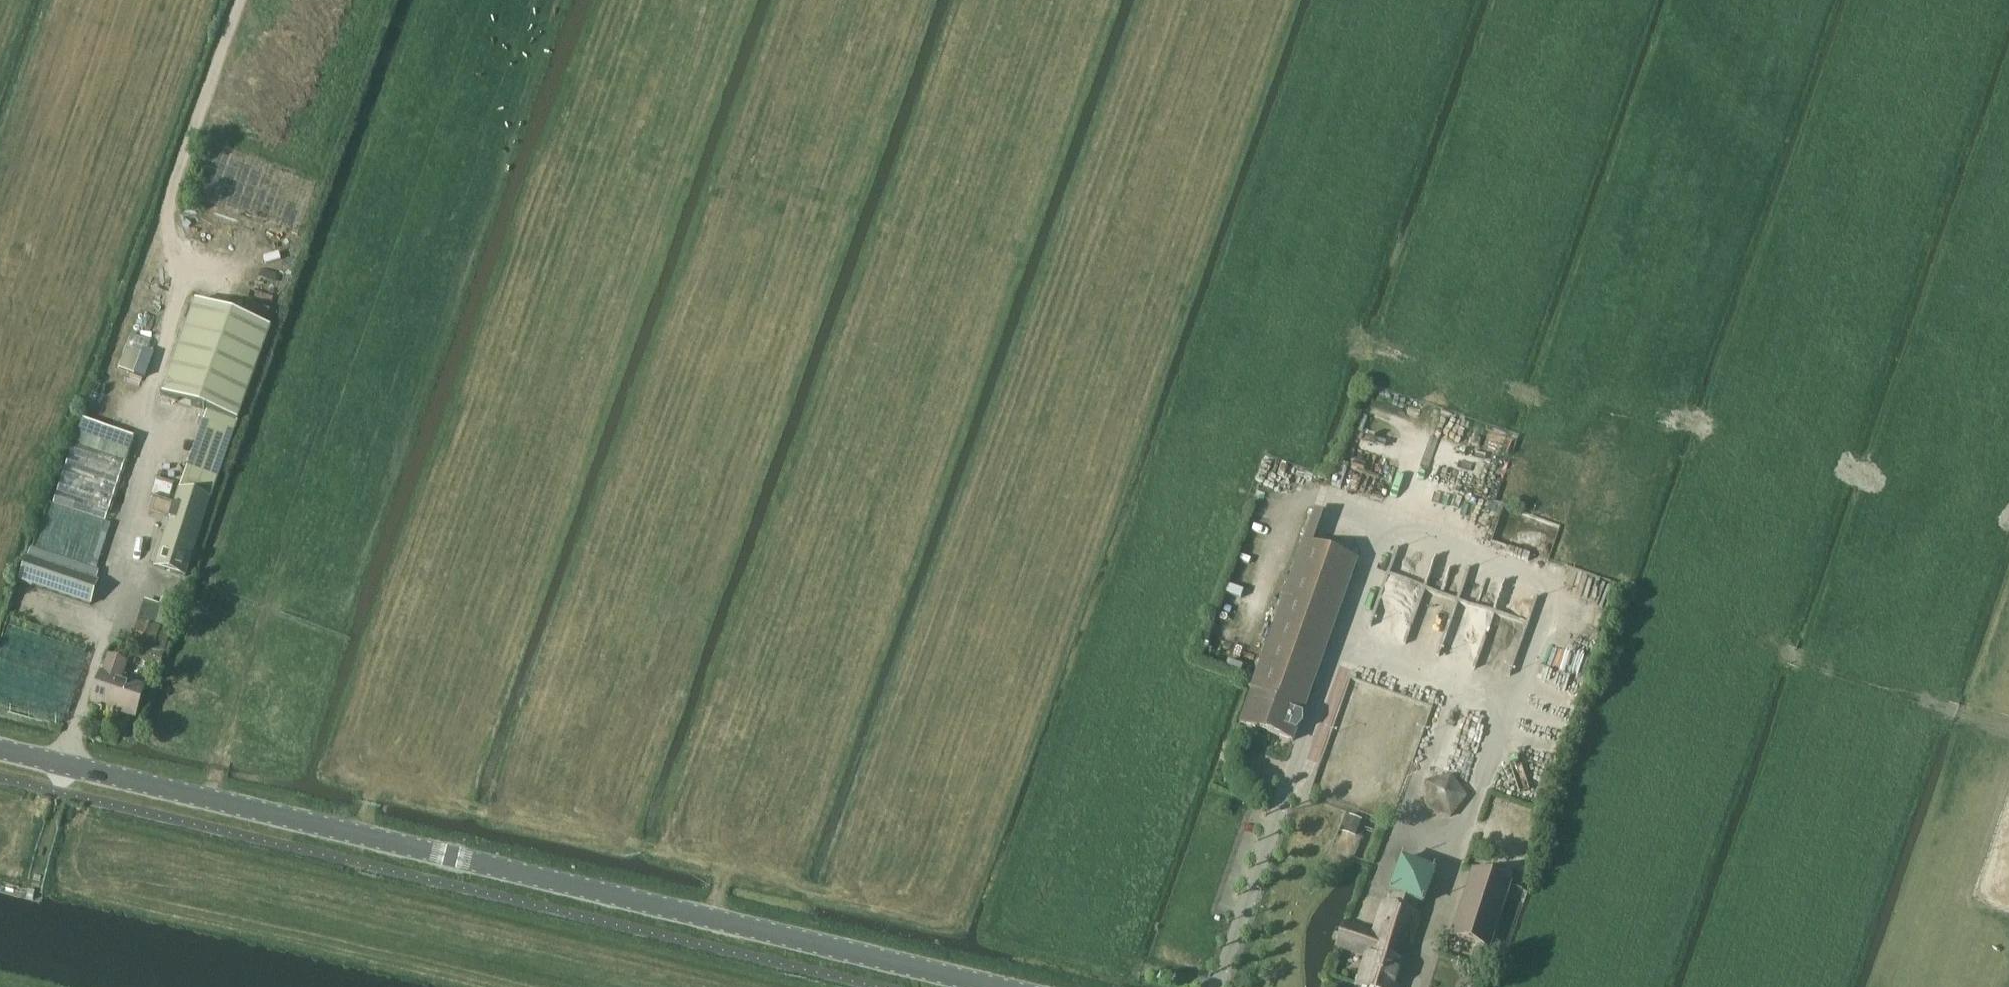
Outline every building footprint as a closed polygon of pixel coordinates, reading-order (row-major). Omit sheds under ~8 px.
[(272,329),(197,302),(163,396),(208,413),(180,491),(156,567),(186,577),(194,551),(198,552),(201,542),(197,541),(210,500),(272,329)] [(135,374),(143,354),(129,349),(121,369),(135,374)] [(84,419),(55,504),(107,522),(137,437),(84,419)] [(107,524),(52,505),(36,551),(91,570),(107,524)] [(1351,562),(1306,546),(1256,689),(1253,688),(1241,723),(1293,741),(1305,707),(1301,705),(1351,562)] [(21,581),(34,586),(90,604),(97,582),(41,564),(29,559),(21,581)] [(153,635),(151,640),(144,638),(139,641),(134,658),(160,665),(169,634),(171,634),(187,585),(178,582),(175,592),(165,589),(161,599),(160,599),(150,634),(153,635)] [(108,656),(102,674),(92,703),(134,718),(145,688),(121,680),(127,663),(108,656)] [(1450,815),(1466,795),(1450,773),(1426,781),(1425,807),(1450,815)] [(1351,812),(1344,828),(1357,834),(1364,817),(1351,812)] [(1401,860),(1391,892),(1423,903),(1434,871),(1401,860)] [(1489,946),(1512,874),(1476,863),(1453,934),(1489,946)] [(1363,893),(1358,908),(1370,912),(1375,897),(1363,893)] [(1420,915),(1383,903),(1373,934),(1346,925),(1339,947),(1367,956),(1358,985),(1364,986),(1397,986),(1420,915)]
